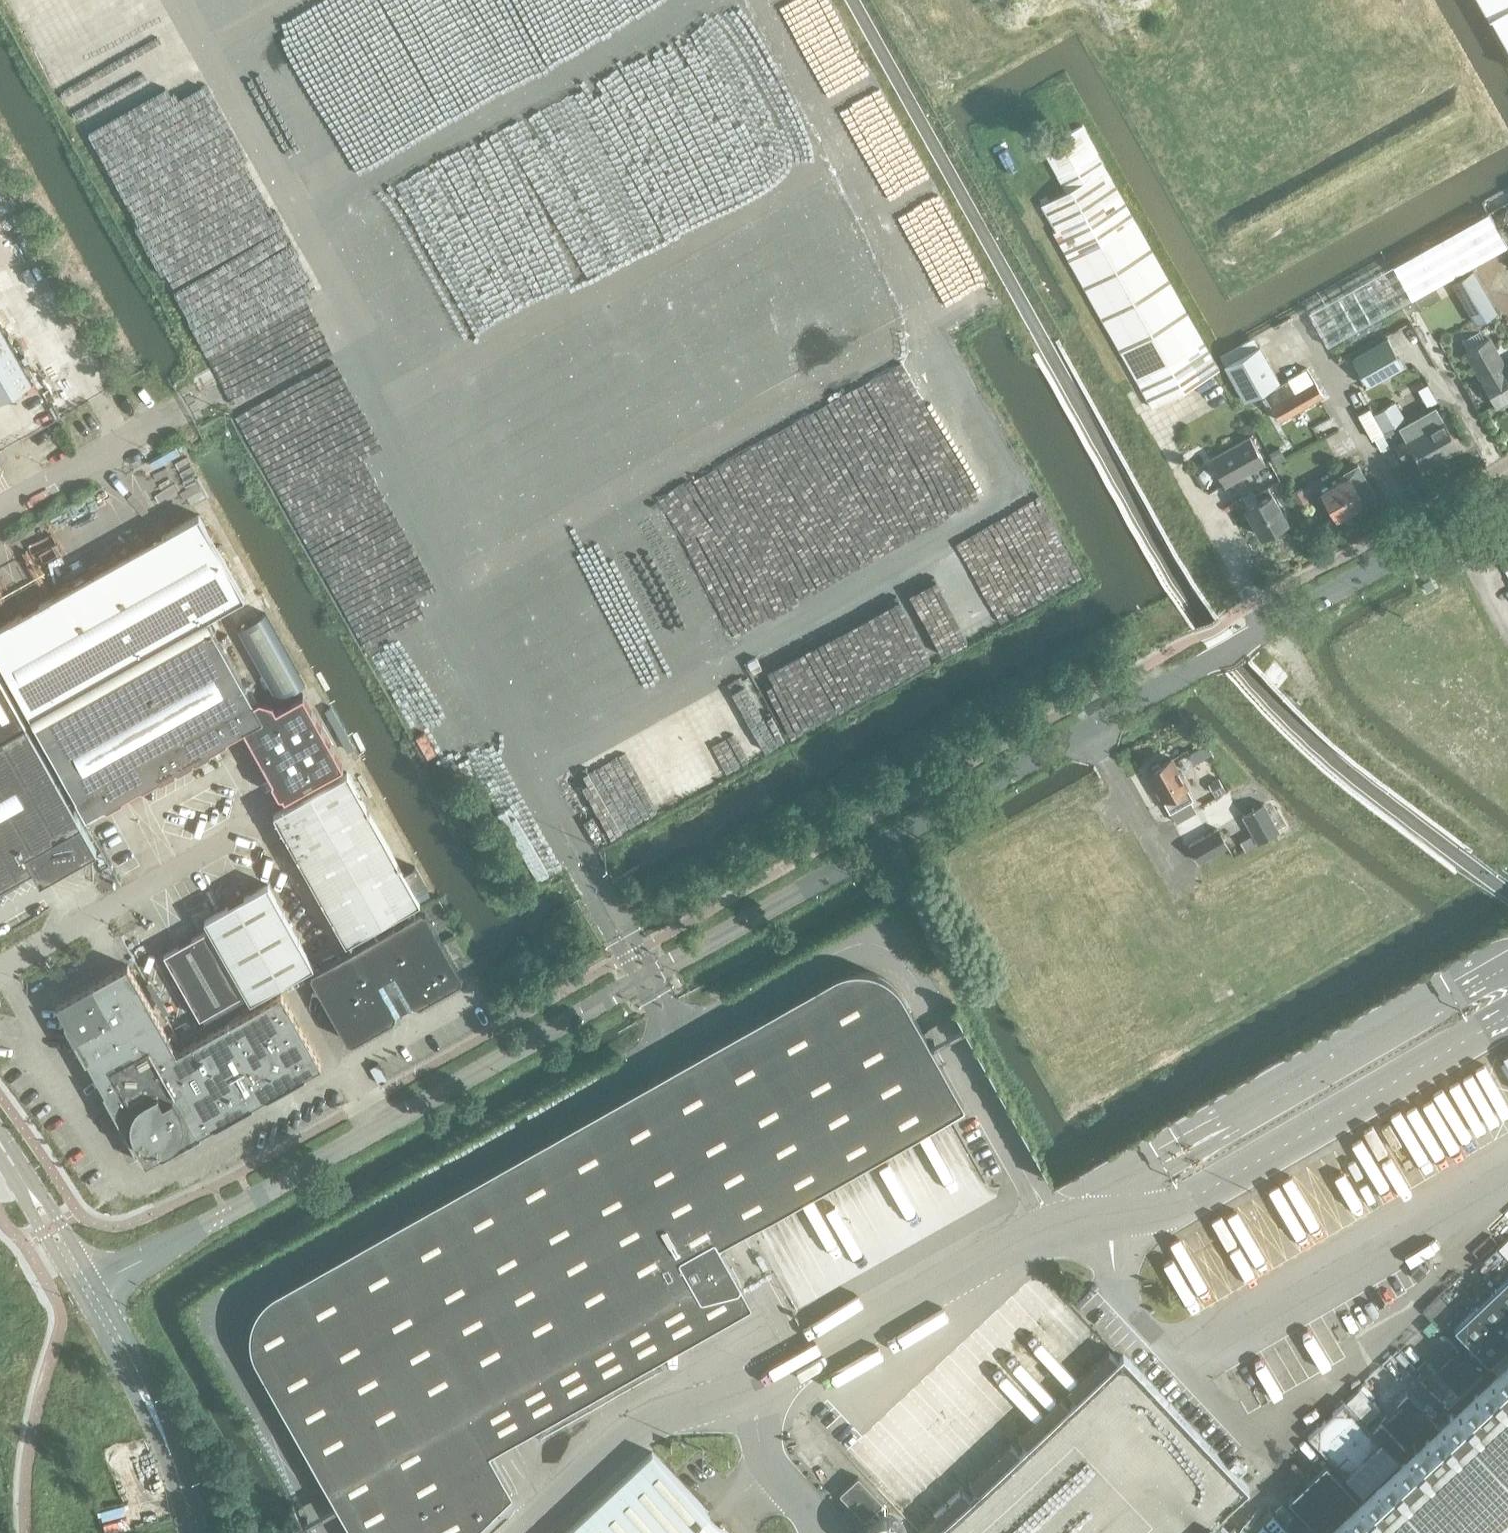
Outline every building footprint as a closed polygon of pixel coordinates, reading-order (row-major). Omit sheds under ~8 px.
[(1507,46),(1507,0),(1482,0),(1507,46)] [(1219,369),(1121,194),(1081,125),(1056,139),(1072,165),(1056,174),(1065,189),(1041,203),(1056,230),(1049,233),(1148,408),(1219,369)] [(1308,311),(1328,346),(1507,245),(1488,211),(1308,311)] [(1475,323),(1497,311),(1473,269),(1451,281),(1475,323)] [(32,383),(0,327),(0,401),(32,383)] [(1464,350),(1497,407),(1507,400),(1507,361),(1506,362),(1489,335),(1487,336),(1482,328),(1472,334),(1477,342),(1464,350)] [(1387,337),(1352,356),(1369,386),(1403,366),(1387,337)] [(1279,380),(1259,345),(1224,365),(1244,400),(1279,380)] [(1280,420),(1323,395),(1307,367),(1263,392),(1280,420)] [(1395,400),(1372,413),(1383,432),(1406,419),(1395,400)] [(1413,452),(1422,468),(1458,448),(1436,408),(1400,427),(1406,438),(1395,444),(1403,457),(1413,452)] [(1224,486),(1265,462),(1250,434),(1209,457),(1224,486)] [(1279,446),(1268,452),(1275,464),(1286,458),(1279,446)] [(1356,471),(1321,490),(1336,517),(1375,495),(1357,463),(1353,465),(1356,471)] [(1247,505),(1244,506),(1261,536),(1288,521),(1268,485),(1254,493),(1252,489),(1241,495),(1247,505)] [(1301,487),(1291,493),(1299,506),(1309,501),(1301,487)] [(0,624),(0,666),(85,815),(242,725),(284,797),(343,764),(303,692),(277,707),(272,700),(260,696),(253,700),(206,617),(241,597),(196,515),(0,624)] [(990,594),(1000,616),(1042,598),(1032,575),(990,594)] [(276,698),(305,682),(265,612),(237,628),(276,698)] [(23,723),(0,683),(0,736),(23,723)] [(32,868),(39,882),(96,850),(23,723),(0,736),(0,886),(32,868)] [(1170,811),(1175,820),(1194,810),(1189,800),(1193,798),(1172,757),(1161,763),(1158,762),(1151,765),(1151,768),(1147,770),(1170,811)] [(346,771),(273,812),(346,941),(419,901),(346,771)] [(1273,797),(1189,843),(1205,873),(1289,826),(1273,797)] [(312,965),(267,883),(204,918),(250,1000),(312,965)] [(460,980),(461,975),(425,910),(419,909),(311,970),(310,975),(346,1039),(352,1041),(394,1017),(395,1012),(411,1002),(417,1004),(460,980)] [(199,1017),(202,1015),(241,993),(206,930),(163,953),(199,1017)] [(64,1020),(75,1040),(147,1000),(128,964),(56,1004),(65,1020),(64,1020)] [(511,1493),(511,1492),(512,1492),(512,1491),(512,1490),(511,1490),(469,1413),(468,1412),(469,1411),(691,1285),(692,1285),(693,1285),(694,1285),(700,1296),(701,1296),(702,1296),(737,1287),(738,1286),(739,1285),(740,1284),(740,1283),(740,1282),(740,1281),(720,1246),(720,1245),(720,1244),(720,1243),(721,1243),(962,1106),(963,1106),(963,1105),(963,1104),(963,1103),(963,1102),(902,994),(901,992),(900,990),(898,988),(897,986),(893,983),(891,981),(889,980),(886,977),(884,976),(880,974),(878,973),(873,971),(869,970),(866,970),(862,969),(857,969),(852,969),(849,970),(845,971),(840,972),(838,973),(833,975),(276,1290),(272,1292),(270,1293),(268,1295),(267,1297),(265,1298),(263,1300),(261,1302),(260,1304),(257,1308),(255,1311),(254,1315),(253,1318),(251,1322),(251,1324),(250,1327),(250,1330),(250,1332),(250,1335),(250,1338),(250,1341),(250,1343),(251,1347),(252,1351),(253,1353),(254,1355),(256,1360),(353,1532),(470,1532),(511,1493)] [(305,1074),(304,1073),(320,1064),(280,992),(227,1022),(268,1095),(305,1074)] [(87,1059),(95,1075),(167,1035),(147,1000),(75,1040),(85,1059),(87,1059)] [(253,1104),(252,1102),(266,1094),(267,1096),(268,1095),(227,1022),(192,1041),(233,1115),(253,1104)] [(103,1091),(114,1110),(168,1079),(176,1051),(167,1035),(95,1075),(104,1090),(103,1091)] [(940,1035),(933,1040),(944,1058),(951,1053),(940,1035)] [(200,1131),(214,1124),(214,1125),(233,1115),(192,1041),(176,1051),(168,1079),(199,1134),(201,1133),(200,1131)] [(162,1154),(199,1134),(168,1079),(114,1110),(134,1147),(135,1146),(145,1162),(161,1153),(162,1154)] [(1507,1343),(1507,1275),(1454,1326),(1488,1362),(1507,1343)] [(1249,1488),(1238,1477),(1247,1468),(1236,1457),(1227,1465),(1123,1354),(1117,1360),(1109,1351),(1068,1390),(1076,1399),(1068,1406),(1060,1397),(1019,1436),(1027,1445),(1019,1452),(1011,1443),(970,1482),(978,1491),(970,1498),(962,1489),(921,1528),(925,1532),(1201,1532),(1249,1488)] [(1400,1459),(1344,1400),(1308,1435),(1363,1494),(1321,1532),(1507,1532),(1507,1357),(1400,1459)] [(652,1451),(565,1532),(729,1532),(652,1451)] [(858,1475),(839,1493),(865,1519),(883,1501),(858,1475)] [(907,1528),(906,1527),(905,1525),(903,1522),(903,1521),(901,1520),(900,1519),(898,1518),(896,1517),(893,1515),(890,1515),(888,1515),(886,1515),(883,1515),(881,1516),(878,1517),(877,1517),(874,1519),(873,1520),(870,1522),(870,1523),(869,1525),(867,1528),(866,1529),(866,1531),(866,1532),(908,1532),(907,1529),(907,1528)]
